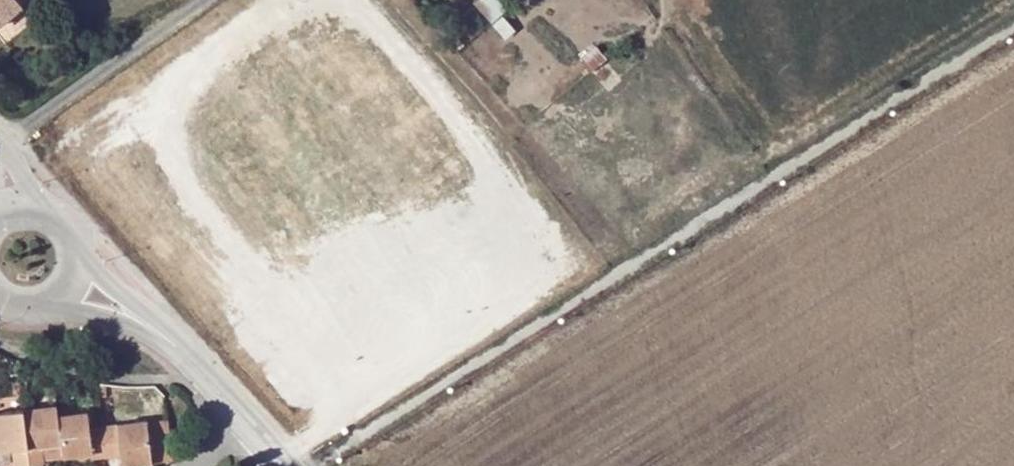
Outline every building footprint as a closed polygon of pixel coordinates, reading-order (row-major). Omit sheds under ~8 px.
[(21,6),(16,0),(0,0),(0,25),(21,6)] [(456,52),(463,46),(447,28),(440,34),(456,52)] [(23,410),(30,465),(45,464),(44,458),(42,447),(62,443),(59,415),(58,407),(23,410)] [(14,465),(21,465),(30,465),(23,410),(0,413),(0,451),(13,449),(14,465)] [(92,457),(107,456),(103,427),(89,428),(87,412),(59,415),(62,443),(64,456),(64,457),(92,453),(92,457)] [(172,459),(167,419),(147,422),(152,462),(172,459)] [(147,422),(103,427),(107,456),(120,455),(121,465),(127,465),(152,462),(147,422)] [(64,456),(62,443),(42,447),(44,458),(64,456)]
